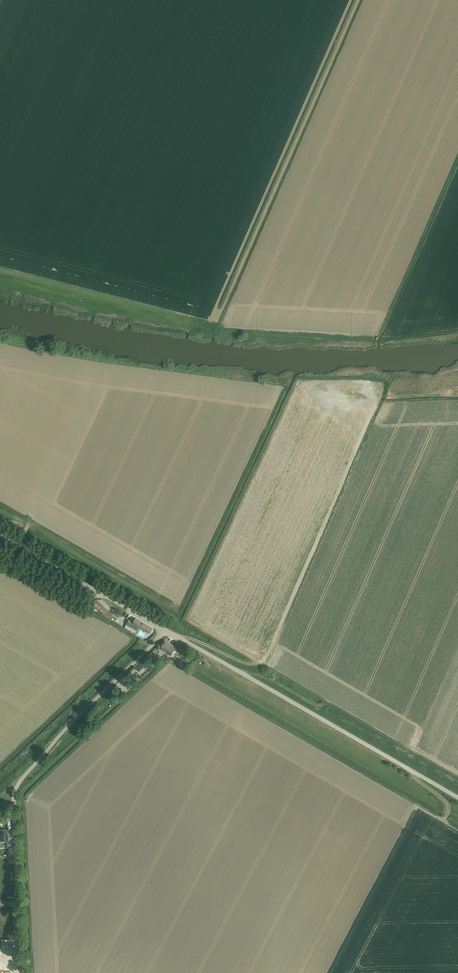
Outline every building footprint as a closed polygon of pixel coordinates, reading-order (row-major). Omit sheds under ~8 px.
[(129,620),(126,624),(138,631),(139,628),(141,630),(142,628),(150,632),(152,628),(135,618),(133,622),(129,620)] [(160,648),(170,655),(175,646),(165,640),(160,648)] [(152,658),(157,650),(155,649),(148,655),(152,658)] [(137,670),(146,662),(143,660),(135,668),(137,670)] [(1,826),(0,826),(0,833),(2,833),(2,839),(8,839),(8,829),(12,828),(11,816),(2,817),(3,825),(1,826)]
